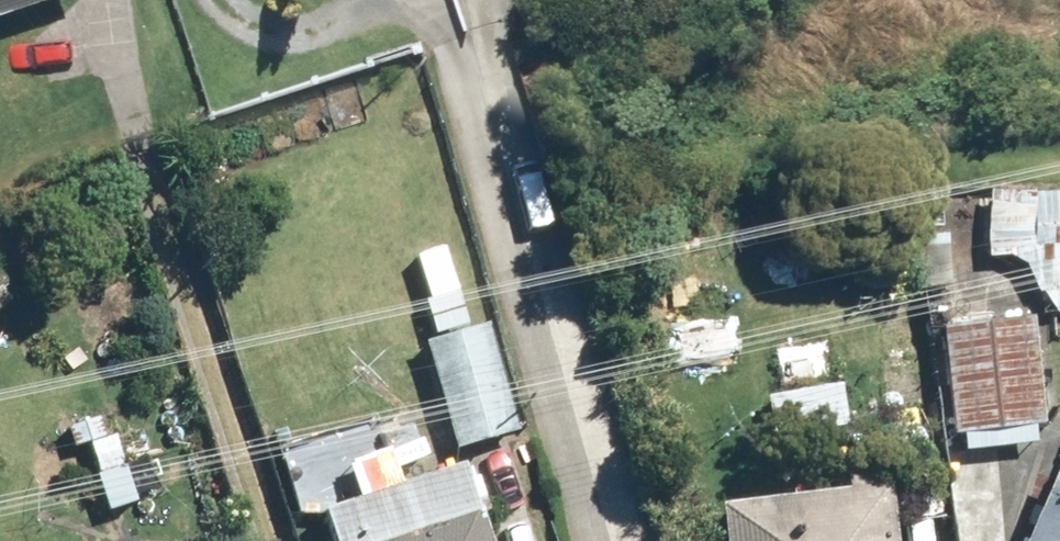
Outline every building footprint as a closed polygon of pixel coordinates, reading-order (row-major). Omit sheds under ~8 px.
[(33,0),(0,0),(0,10),(33,0)] [(1045,262),(1043,286),(1057,286),(1055,310),(1059,310),(1059,195),(993,191),(989,259),(1045,262)] [(533,428),(505,327),(439,345),(467,446),(533,428)] [(979,439),(980,452),(1043,447),(1042,434),(1059,432),(1051,327),(957,335),(966,440),(979,439)] [(841,385),(840,357),(780,358),(782,431),(856,430),(854,385),(841,385)] [(144,426),(95,445),(123,514),(171,494),(144,426)] [(481,463),(414,484),(398,432),(322,456),(348,540),(505,540),(481,463)] [(744,504),(746,540),(905,540),(901,492),(744,504)] [(1039,540),(1059,540),(1059,494),(1039,540)]
